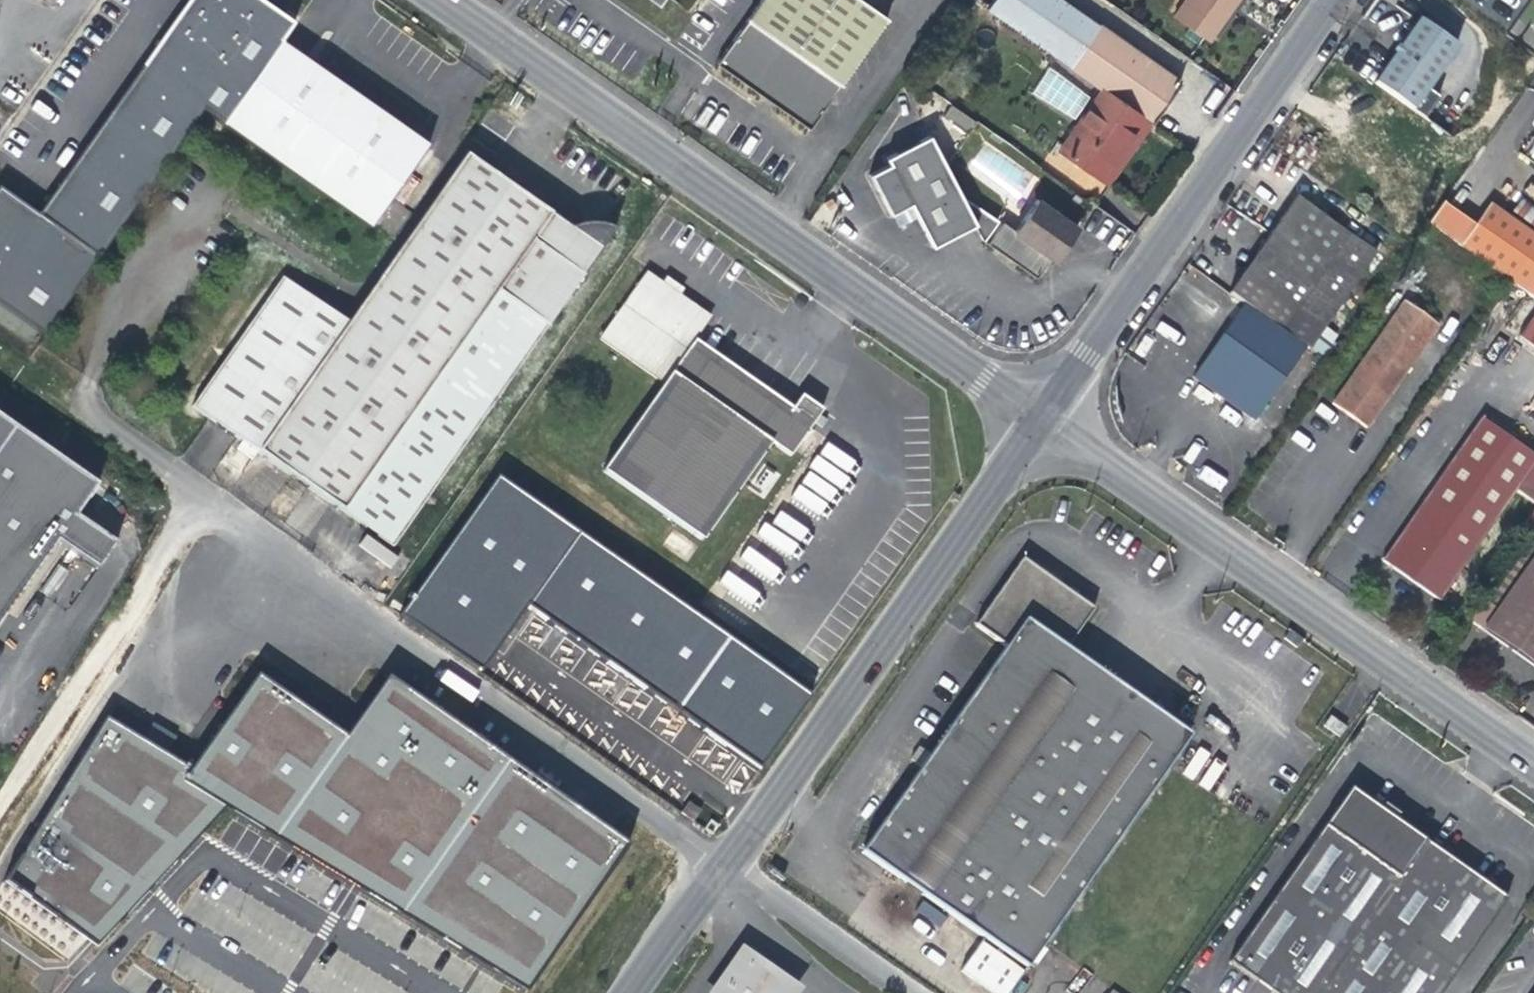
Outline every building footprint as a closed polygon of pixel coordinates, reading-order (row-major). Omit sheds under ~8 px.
[(287,27),(248,0),(186,0),(34,217),(93,258),(196,113),(274,49),(287,27)] [(882,19),(855,0),(756,0),(712,64),(804,130),(882,19)] [(1061,0),(989,0),(986,5),(1048,48),(1069,65),(1097,25),(1075,10),(1061,0)] [(1233,0),(1182,0),(1171,15),(1206,39),(1233,0)] [(1412,112),(1455,49),(1417,22),(1374,85),(1412,112)] [(1177,81),(1097,25),(1069,65),(1100,87),(1057,150),(1098,178),(1133,128),(1129,124),(1137,113),(1149,122),(1177,81)] [(364,225),(423,143),(399,126),(422,94),(398,65),(393,71),(380,62),(384,56),(349,44),(326,75),(274,49),(196,113),(364,225)] [(952,105),(943,117),(966,133),(975,121),(952,105)] [(1149,122),(1137,113),(1129,124),(1133,128),(1098,178),(1106,184),(1149,122)] [(927,138),(883,161),(886,167),(866,177),(887,217),(906,207),(928,250),(984,217),(959,199),(927,138)] [(231,440),(252,455),(388,549),(596,251),(610,230),(609,229),(608,228),(607,228),(605,227),(604,226),(603,226),(601,225),(600,225),(598,224),(597,224),(596,224),(594,223),(593,223),(591,223),(590,223),(588,223),(587,223),(585,224),(584,224),(582,224),(581,225),(579,225),(578,226),(568,239),(558,232),(557,224),(461,156),(342,326),(276,280),(186,409),(231,440)] [(0,193),(0,310),(38,336),(93,258),(34,217),(0,193)] [(1229,294),(1245,305),(1307,348),(1310,349),(1376,254),(1295,198),(1229,294)] [(1523,198),(1511,214),(1533,231),(1533,206),(1523,198)] [(1047,260),(1071,225),(1034,199),(1010,234),(997,225),(984,244),(1034,279),(1047,260)] [(1427,224),(1457,246),(1472,225),(1442,203),(1427,224)] [(1486,205),(1472,225),(1457,246),(1506,280),(1519,289),(1533,299),(1533,238),(1486,205)] [(1075,228),(1071,225),(1047,260),(1051,263),(1075,228)] [(698,542),(768,445),(786,458),(819,411),(800,397),(787,414),(689,344),(708,318),(644,272),(598,339),(662,385),(600,472),(698,542)] [(1365,430),(1438,328),(1403,304),(1331,406),(1346,417),(1365,430)] [(1253,423),(1307,348),(1245,305),(1192,379),(1253,423)] [(1515,336),(1533,350),(1533,310),(1515,336)] [(11,425),(0,417),(0,441),(11,425)] [(1481,420),(1381,562),(1404,578),(1439,603),(1533,467),(1533,457),(1481,420)] [(11,425),(0,441),(0,625),(57,541),(97,569),(113,547),(77,519),(97,486),(11,425)] [(231,485),(252,455),(231,440),(203,480),(224,495),(231,485)] [(756,723),(792,666),(545,511),(458,634),(538,687),(595,611),(756,723)] [(1147,707),(1128,733),(1046,677),(1065,650),(1092,611),(1021,560),(974,627),(1005,648),(859,855),(980,940),(958,972),(988,992),(1008,992),(1190,737),(1147,707)] [(1481,635),(1514,658),(1533,672),(1533,560),(1481,635)] [(1101,675),(1065,650),(1046,677),(1128,733),(1147,707),(1101,675)] [(259,681),(193,766),(230,787),(279,824),(344,864),(534,979),(628,851),(389,678),(345,739),(259,681)] [(230,787),(193,766),(111,721),(5,883),(99,946),(122,916),(150,880),(201,825),(230,787)] [(1509,898),(1423,837),(1352,787),(1230,958),(1278,992),(1442,992),(1509,898)] [(716,992),(791,992),(792,991),(759,967),(730,972),(716,992)]
